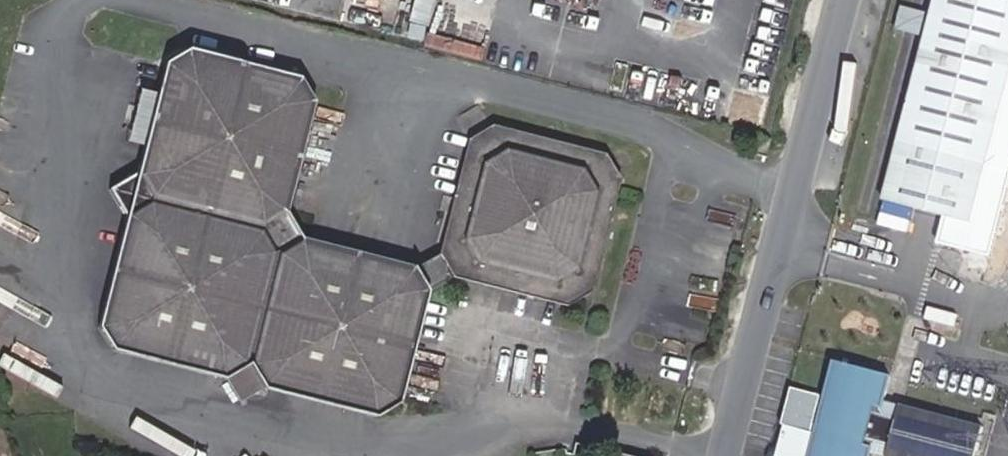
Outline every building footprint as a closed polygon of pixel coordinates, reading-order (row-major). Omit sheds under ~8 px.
[(411,0),(392,0),(388,15),(406,20),(411,0)] [(966,244),(1007,85),(1007,0),(937,0),(884,199),(950,216),(944,238),(966,244)] [(287,90),(200,68),(203,55),(192,52),(172,64),(145,175),(160,200),(135,215),(108,325),(120,346),(130,349),(133,338),(221,359),(218,370),(231,374),(249,361),(259,363),(271,383),(383,410),(402,398),(430,286),(418,268),(302,239),(283,251),(265,223),(285,211),(313,98),(302,80),(291,76),(287,90)] [(203,55),(200,68),(287,90),(291,76),(203,55)] [(493,127),(474,139),(445,250),(458,270),(506,282),(508,274),(524,278),(522,285),(569,297),(587,284),(615,173),(604,155),(493,127)] [(302,239),(285,211),(265,223),(283,251),(302,239)] [(458,270),(445,250),(418,268),(430,286),(458,270)] [(506,282),(522,285),(524,278),(508,274),(506,282)] [(130,349),(218,370),(221,359),(133,338),(130,349)] [(883,409),(892,375),(836,361),(812,455),(871,455),(874,445),(880,440),(892,443),(888,455),(977,455),(985,426),(902,405),(898,419),(886,416),(883,409)]
